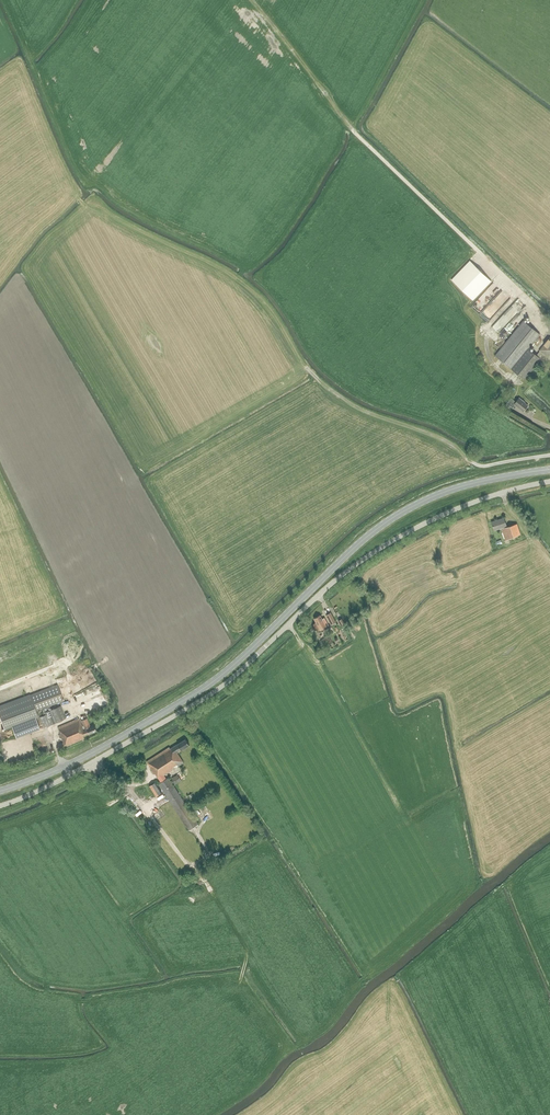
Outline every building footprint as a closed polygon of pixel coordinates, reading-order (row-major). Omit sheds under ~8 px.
[(471,261),(453,280),(474,300),(492,281),(471,261)] [(527,302),(520,297),(509,311),(515,316),(527,302)] [(480,313),(489,321),(497,313),(488,304),(480,313)] [(492,326),(500,333),(513,318),(506,312),(492,326)] [(527,348),(539,334),(523,321),(495,356),(511,368),(525,380),(541,359),(546,363),(549,359),(549,338),(540,351),(537,355),(527,348)] [(528,406),(523,401),(519,398),(516,402),(511,398),(507,403),(513,408),(515,405),(523,412),(528,406)] [(494,530),(501,528),(502,529),(503,528),(503,527),(507,526),(504,518),(492,522),(494,530)] [(517,524),(503,528),(502,529),(506,541),(514,537),(521,534),(517,524)] [(331,624),(335,623),(336,622),(331,612),(326,615),(331,624)] [(322,619),(320,615),(314,618),(316,622),(311,625),(315,631),(316,632),(317,632),(318,631),(319,631),(319,630),(319,629),(317,626),(318,625),(320,630),(326,627),(325,625),(328,624),(324,618),(322,619)] [(49,710),(48,707),(63,701),(57,685),(30,695),(36,711),(42,709),(44,715),(43,713),(39,715),(39,717),(44,728),(64,720),(59,707),(49,710)] [(39,729),(36,719),(38,717),(30,695),(30,694),(0,706),(0,718),(5,730),(12,727),(16,738),(39,729)] [(90,727),(87,718),(81,721),(85,729),(83,730),(79,719),(58,727),(60,733),(63,743),(59,745),(60,748),(65,746),(84,738),(83,736),(96,731),(94,725),(90,727)] [(177,753),(189,745),(186,739),(170,749),(169,747),(147,762),(148,763),(147,764),(147,765),(148,764),(154,774),(155,774),(161,783),(159,784),(189,830),(198,824),(169,778),(166,779),(163,776),(184,763),(177,753)] [(174,785),(186,777),(182,772),(171,779),(174,785)] [(156,796),(162,792),(155,782),(149,786),(156,796)]
